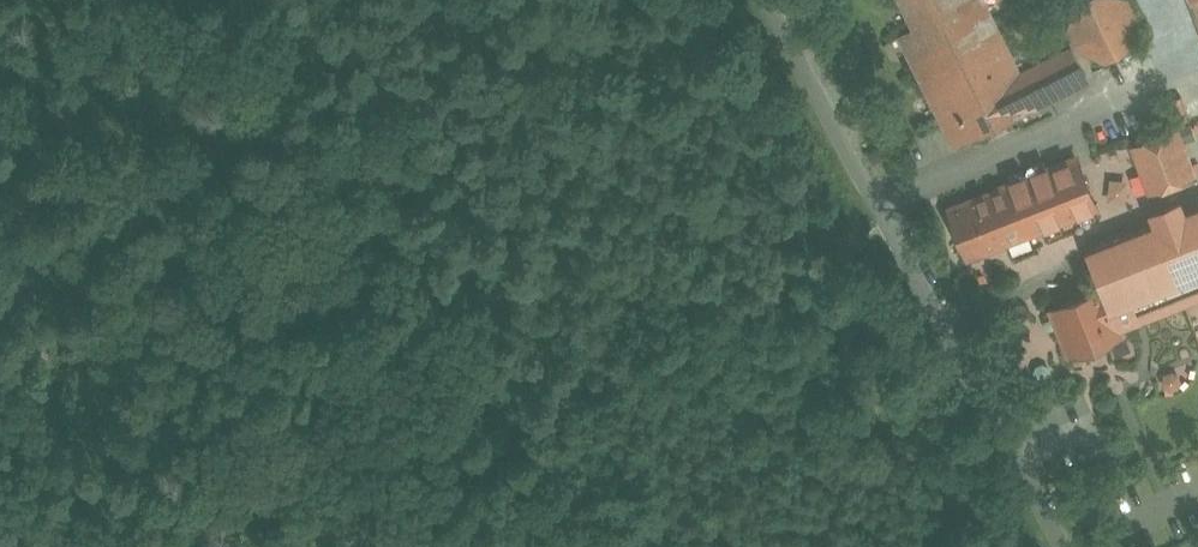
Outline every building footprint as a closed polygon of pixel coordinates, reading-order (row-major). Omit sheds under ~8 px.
[(985,0),(902,0),(916,28),(901,35),(957,146),(1038,106),(1021,73),(985,0)] [(1136,22),(1133,10),(1126,1),(1125,0),(1085,0),(1082,2),(1076,12),(1074,24),(1076,35),(1083,45),(1094,52),(1105,54),(1117,51),(1127,44),(1134,34),(1136,22)] [(1064,52),(1021,73),(1038,106),(1081,85),(1064,52)] [(1179,128),(1134,144),(1152,191),(1196,174),(1179,128)] [(952,206),(971,255),(1097,206),(1077,154),(1000,185),(1001,187),(952,206)] [(1154,212),(1158,222),(1091,248),(1107,288),(1052,309),(1055,317),(1047,320),(1050,328),(1058,325),(1070,355),(1126,333),(1123,326),(1197,297),(1197,206),(1185,211),(1181,202),(1154,212)]
